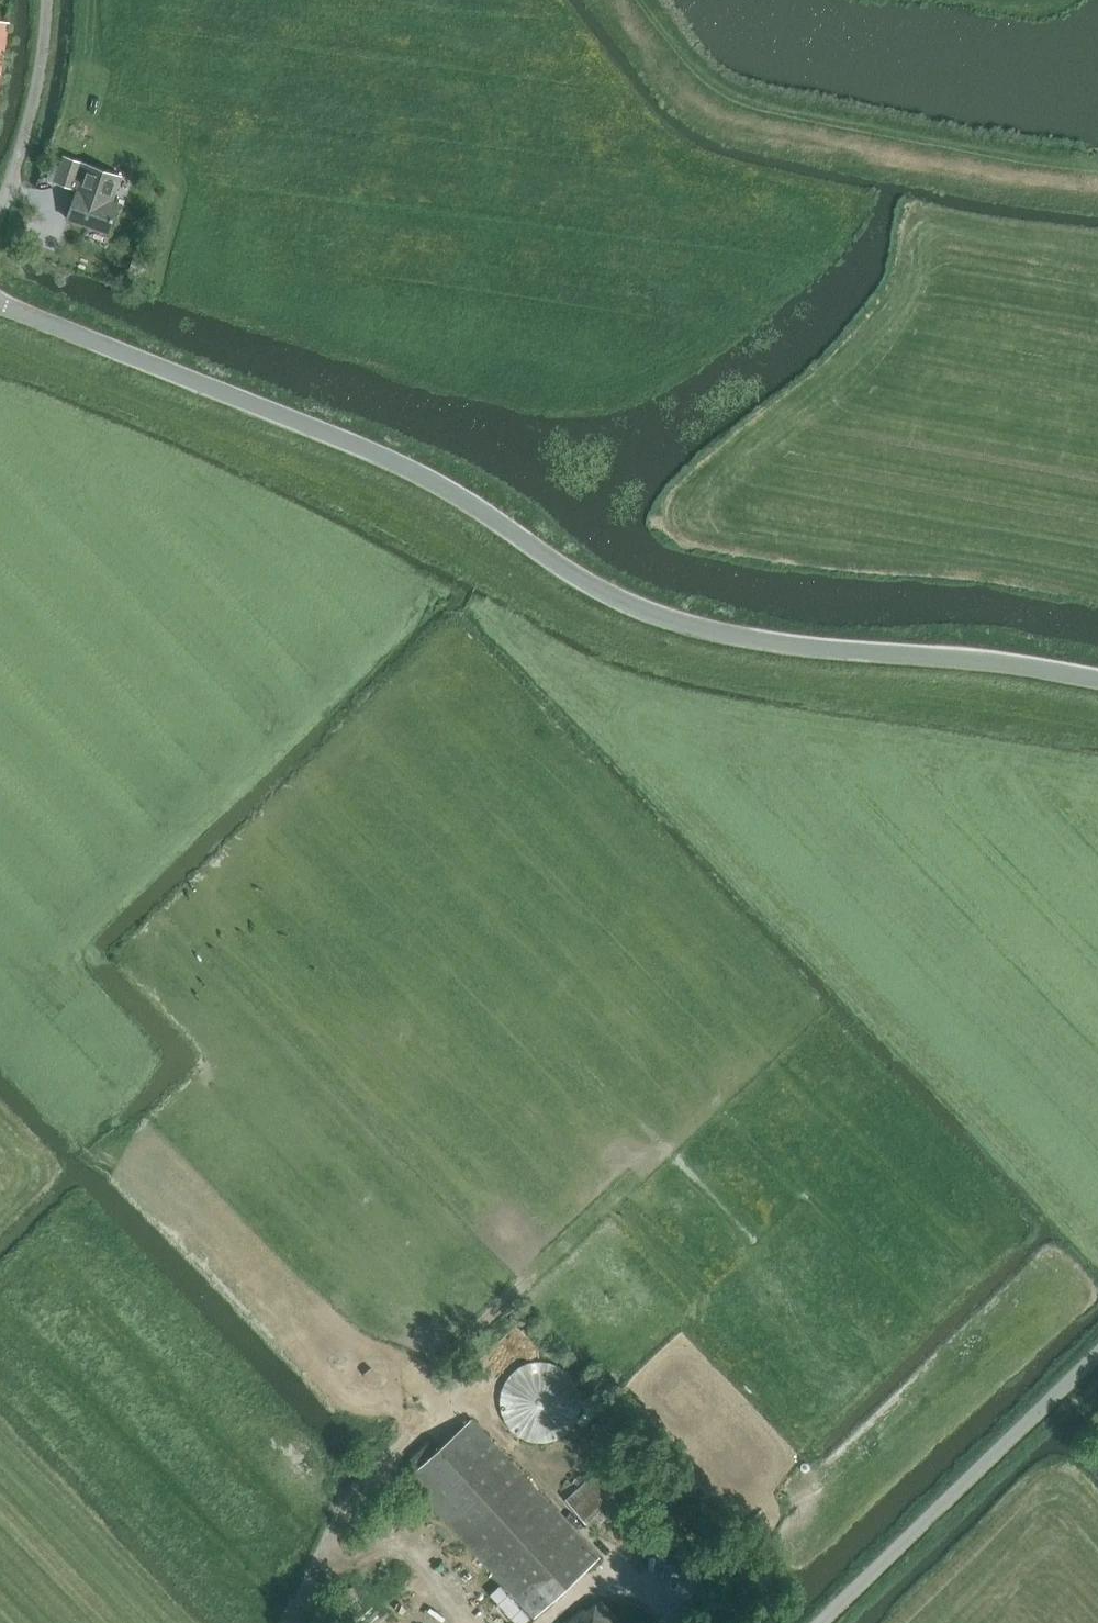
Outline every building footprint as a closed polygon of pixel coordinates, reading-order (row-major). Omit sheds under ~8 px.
[(8,22),(0,21),(0,74),(8,22)] [(119,204),(114,203),(123,175),(64,155),(55,182),(78,190),(67,219),(109,234),(119,204)] [(572,1401),(572,1394),(572,1388),(570,1381),(567,1375),(563,1369),(558,1365),(552,1361),(545,1359),(538,1358),(531,1358),(525,1359),(518,1362),(513,1366),(508,1371),(504,1377),(501,1383),(500,1390),(500,1397),(501,1404),(503,1410),(507,1416),(512,1421),(517,1425),(524,1428),(530,1430),(537,1430),(544,1429),(551,1427),(557,1424),(562,1419),(566,1414),(570,1408),(572,1401)] [(481,1559),(535,1617),(600,1558),(472,1419),(407,1478),(481,1559)] [(564,1499),(592,1529),(656,1469),(628,1439),(564,1499)] [(602,1601),(588,1612),(583,1607),(566,1622),(622,1622),(602,1601)]
